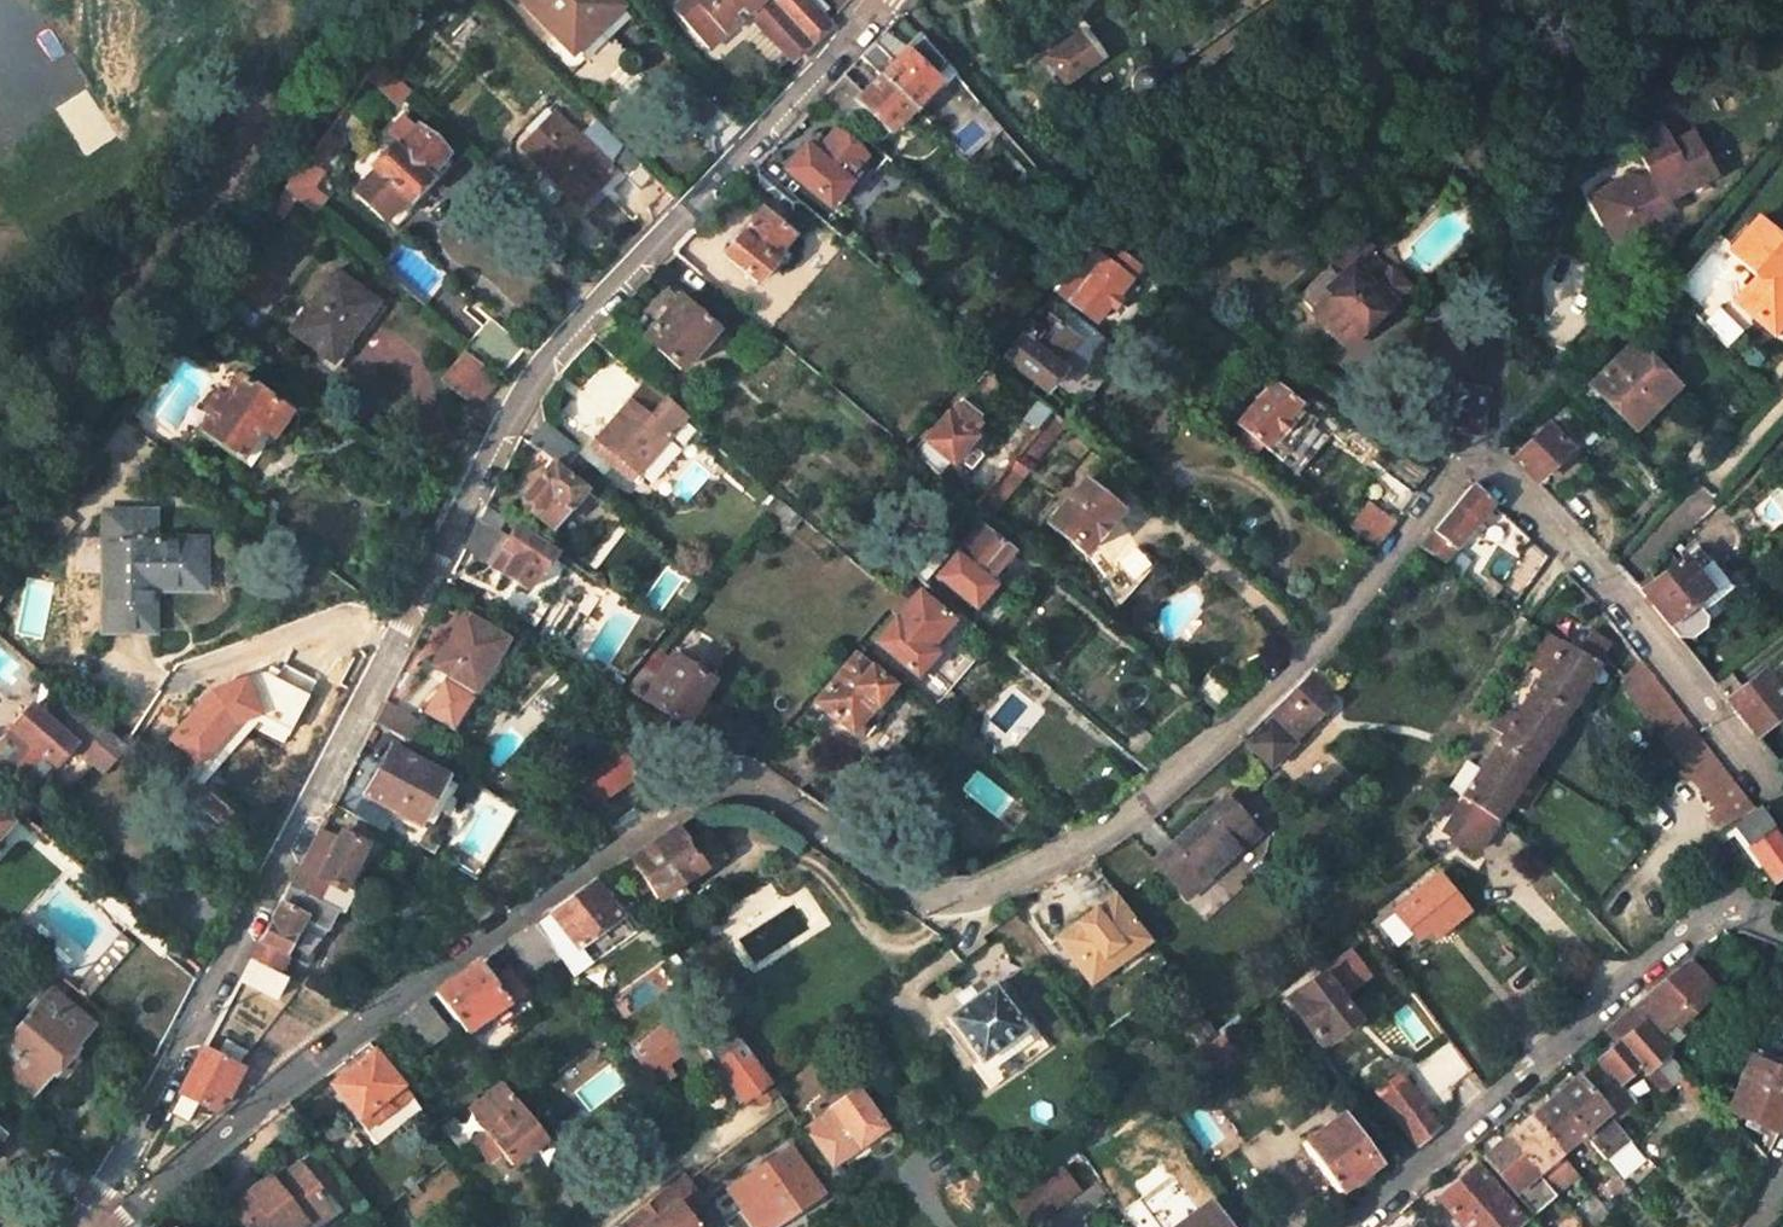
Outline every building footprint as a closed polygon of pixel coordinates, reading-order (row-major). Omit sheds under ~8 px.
[(600,31),(595,25),(617,5),(612,0),(515,0),(570,59),(600,31)] [(670,9),(709,49),(747,14),(765,32),(791,59),(811,40),(772,0),(680,0),(670,9)] [(811,40),(829,22),(808,0),(772,0),(811,40)] [(617,5),(595,25),(600,31),(622,11),(617,5)] [(1063,89),(1105,60),(1087,33),(1043,61),(1063,89)] [(941,86),(907,52),(883,77),(916,111),(941,86)] [(376,68),(365,85),(394,112),(409,97),(376,68)] [(1132,82),(1131,90),(1132,94),(1134,98),(1138,100),(1142,101),(1150,101),(1154,98),(1156,94),(1158,86),(1155,80),(1153,78),(1145,75),(1141,75),(1134,79),(1132,82)] [(857,103),(893,137),(916,111),(883,77),(857,103)] [(354,198),(384,226),(405,203),(407,205),(427,183),(423,179),(444,157),(414,131),(413,133),(401,122),(386,138),(395,146),(371,173),(374,176),(354,198)] [(1623,141),(1644,177),(1635,182),(1597,205),(1589,209),(1593,216),(1609,243),(1633,230),(1650,236),(1656,219),(1650,209),(1661,202),(1708,175),(1683,134),(1663,145),(1652,125),(1623,141)] [(843,181),(864,159),(836,132),(818,152),(813,147),(808,152),(806,149),(776,182),(798,202),(809,191),(828,208),(848,186),(843,181)] [(580,209),(614,171),(625,180),(640,164),(611,136),(592,155),(568,133),(535,168),(580,209)] [(330,134),(290,192),(318,215),(330,202),(316,190),(329,175),(323,170),(342,142),(330,134)] [(798,202),(776,182),(757,165),(747,175),(790,212),(798,202)] [(1597,205),(1635,182),(1633,182),(1622,179),(1584,201),(1589,209),(1597,205)] [(1668,212),(1661,202),(1650,209),(1656,219),(1668,212)] [(759,211),(721,254),(753,283),(772,263),(769,259),(788,237),(759,211)] [(1756,214),(1726,246),(1755,273),(1746,283),(1759,293),(1760,308),(1753,315),(1774,333),(1782,323),(1782,239),(1756,214)] [(1633,230),(1609,243),(1616,255),(1650,236),(1633,230)] [(696,270),(705,277),(718,263),(690,236),(675,251),(696,270)] [(1347,272),(1368,252),(1355,240),(1322,274),(1334,285),(1347,272)] [(1092,327),(1111,303),(1122,312),(1137,295),(1126,286),(1137,273),(1117,257),(1106,268),(1087,252),(1051,292),(1092,327)] [(1347,351),(1407,288),(1388,271),(1369,291),(1347,272),(1334,285),(1322,274),(1295,301),(1347,351)] [(334,366),(381,307),(339,273),(292,332),(334,366)] [(1760,308),(1759,293),(1746,283),(1733,297),(1753,315),(1760,308)] [(229,339),(250,309),(223,290),(202,320),(229,339)] [(679,371),(717,331),(682,299),(645,339),(679,371)] [(1027,328),(999,360),(1040,396),(1055,379),(1047,372),(1052,366),(1057,371),(1063,369),(1077,353),(1068,345),(1070,342),(1044,320),(1032,333),(1027,328)] [(470,344),(502,371),(503,371),(523,348),(491,321),(470,344)] [(195,330),(183,347),(194,355),(205,338),(195,330)] [(1675,391),(1634,349),(1596,389),(1637,430),(1675,391)] [(501,381),(471,355),(447,379),(478,407),(501,381)] [(219,400),(208,415),(217,421),(205,438),(245,468),(266,438),(276,446),(295,419),(244,383),(228,406),(219,400)] [(1237,425),(1265,449),(1299,410),(1272,386),(1237,425)] [(1485,393),(1449,389),(1444,433),(1481,435),(1485,393)] [(598,442),(611,455),(605,463),(628,484),(685,420),(669,405),(652,424),(641,413),(650,404),(640,396),(598,442)] [(953,402),(906,456),(929,476),(940,463),(943,466),(964,441),(962,439),(971,429),(968,426),(973,419),(953,402)] [(562,469),(579,449),(548,423),(531,442),(555,463),(562,469)] [(1538,487),(1570,454),(1549,431),(1515,464),(1538,487)] [(1015,479),(1027,466),(1014,454),(1002,468),(1015,479)] [(552,528),(586,489),(562,469),(555,463),(521,502),(552,528)] [(1081,482),(1044,526),(1079,556),(1116,512),(1081,482)] [(1443,568),(1491,505),(1473,488),(1418,551),(1443,568)] [(799,521),(780,503),(768,517),(787,534),(799,521)] [(1373,504),(1352,528),(1377,547),(1397,522),(1373,504)] [(160,517),(108,516),(105,635),(157,637),(159,591),(159,576),(210,576),(211,543),(160,542),(160,517)] [(65,518),(57,530),(68,539),(76,526),(65,518)] [(461,550),(525,590),(536,574),(540,577),(555,554),(514,527),(506,538),(477,518),(461,550)] [(57,530),(48,543),(60,551),(68,539),(57,530)] [(979,584),(1003,555),(974,530),(931,579),(968,610),(985,590),(979,584)] [(1701,548),(1641,595),(1675,637),(1690,642),(1707,629),(1707,619),(1697,607),(1729,581),(1701,548)] [(210,576),(159,576),(159,591),(210,592),(210,576)] [(921,653),(946,624),(914,596),(872,644),(913,679),(929,660),(921,653)] [(468,688),(486,659),(493,663),(505,643),(463,616),(432,666),(468,688)] [(1546,630),(1487,720),(1503,731),(1562,641),(1546,630)] [(1476,850),(1494,821),(1531,765),(1610,644),(1590,631),(1577,650),(1562,641),(1503,731),(1477,771),(1464,762),(1427,817),(1476,850)] [(683,729),(711,684),(671,659),(657,679),(643,669),(625,691),(683,729)] [(853,659),(812,707),(846,737),(849,734),(859,744),(874,727),(865,719),(889,689),(853,659)] [(1729,706),(1758,744),(1782,725),(1782,668),(1766,681),(1764,678),(1729,706)] [(1238,695),(1209,673),(1192,694),(1218,715),(1237,696),(1238,695)] [(1267,771),(1327,714),(1318,703),(1324,697),(1306,677),(1273,710),(1239,742),(1267,771)] [(1654,681),(1638,694),(1634,689),(1625,695),(1772,883),(1782,875),(1782,848),(1654,681)] [(72,697),(49,722),(34,709),(14,731),(18,734),(0,754),(0,765),(34,795),(57,769),(59,771),(78,748),(86,740),(108,759),(123,742),(72,697)] [(371,723),(400,741),(411,722),(383,704),(371,723)] [(86,740),(78,748),(101,767),(108,759),(86,740)] [(129,747),(123,742),(108,759),(114,763),(129,747)] [(365,796),(418,826),(444,779),(390,749),(365,796)] [(108,759),(101,767),(106,772),(114,763),(108,759)] [(444,779),(418,826),(427,830),(453,784),(444,779)] [(595,822),(611,806),(594,789),(578,804),(595,822)] [(1225,801),(1151,864),(1184,902),(1257,839),(1225,801)] [(390,819),(361,802),(353,816),(382,834),(390,819)] [(0,815),(0,844),(14,828),(0,815)] [(675,830),(629,861),(657,902),(700,873),(702,876),(724,861),(707,836),(687,848),(675,830)] [(289,882),(345,913),(357,891),(347,885),(368,849),(342,835),(322,870),(301,859),(289,882)] [(1435,879),(1391,913),(1409,937),(1431,920),(1441,932),(1464,914),(1435,879)] [(635,935),(595,885),(552,914),(592,968),(635,935)] [(1115,895),(1083,919),(1090,927),(1121,904),(1115,895)] [(283,955),(304,918),(277,904),(248,961),(279,978),(287,964),(268,954),(271,949),(283,955)] [(1121,904),(1090,927),(1083,919),(1062,935),(1055,940),(1085,981),(1113,961),(1116,965),(1148,942),(1121,904)] [(1341,953),(1364,936),(1357,926),(1334,944),(1341,953)] [(508,945),(532,976),(557,956),(533,927),(508,945)] [(238,980),(271,998),(281,979),(279,978),(248,961),(238,980)] [(191,983),(169,962),(156,984),(179,1006),(191,983)] [(1657,1039),(1708,993),(1683,963),(1629,1007),(1657,1039)] [(465,1036),(506,1006),(478,964),(434,995),(465,1036)] [(1279,999),(1313,1043),(1325,1034),(1327,1037),(1351,1020),(1314,973),(1279,999)] [(950,1022),(981,1065),(1024,1033),(991,990),(950,1022)] [(764,1076),(704,992),(692,1002),(701,1013),(687,1023),(737,1094),(764,1076)] [(85,1028),(47,994),(0,1047),(0,1064),(29,1090),(85,1028)] [(399,1023),(422,1053),(446,1034),(424,1003),(399,1023)] [(1617,1047),(1639,1071),(1645,1078),(1669,1058),(1641,1027),(1617,1047)] [(1206,1066),(1226,1050),(1216,1036),(1195,1052),(1206,1066)] [(227,1097),(241,1072),(236,1069),(245,1054),(228,1045),(220,1060),(200,1050),(177,1093),(212,1112),(222,1094),(227,1097)] [(652,1047),(636,1059),(659,1088),(674,1076),(652,1047)] [(1617,1047),(1578,1080),(1599,1103),(1639,1071),(1617,1047)] [(424,1117),(376,1054),(331,1088),(380,1151),(424,1117)] [(486,1062),(502,1081),(512,1073),(497,1054),(486,1062)] [(1749,1060),(1725,1111),(1776,1133),(1782,1116),(1782,1074),(1749,1060)] [(1437,1129),(1394,1073),(1370,1090),(1415,1149),(1437,1129)] [(782,1101),(764,1076),(737,1094),(756,1121),(782,1101)] [(559,1155),(502,1081),(466,1109),(511,1165),(529,1150),(543,1167),(559,1155)] [(877,1120),(850,1083),(813,1109),(821,1119),(804,1131),(832,1172),(872,1143),(867,1136),(873,1131),(869,1126),(877,1120)] [(1551,1103),(1581,1137),(1588,1132),(1612,1160),(1633,1143),(1608,1114),(1604,1117),(1575,1083),(1551,1103)] [(1581,1137),(1551,1103),(1527,1123),(1557,1159),(1581,1137)] [(1373,1165),(1337,1117),(1299,1146),(1335,1194),(1373,1165)] [(1504,1143),(1533,1178),(1557,1159),(1527,1123),(1504,1143)] [(1478,1164),(1508,1199),(1533,1178),(1504,1143),(1478,1164)] [(780,1148),(730,1186),(759,1226),(810,1188),(780,1148)] [(1070,1193),(1049,1165),(1003,1200),(1022,1226),(1026,1226),(1070,1193)] [(81,1185),(54,1168),(36,1195),(64,1214),(81,1185)] [(339,1222),(306,1172),(280,1188),(282,1192),(274,1197),(267,1188),(235,1208),(248,1226),(331,1226),(339,1222)] [(689,1177),(686,1173),(653,1200),(620,1226),(706,1226),(719,1219),(689,1177)] [(1455,1226),(1516,1226),(1471,1173),(1434,1202),(1455,1226)] [(280,1188),(276,1183),(267,1188),(274,1197),(282,1192),(280,1188)]
